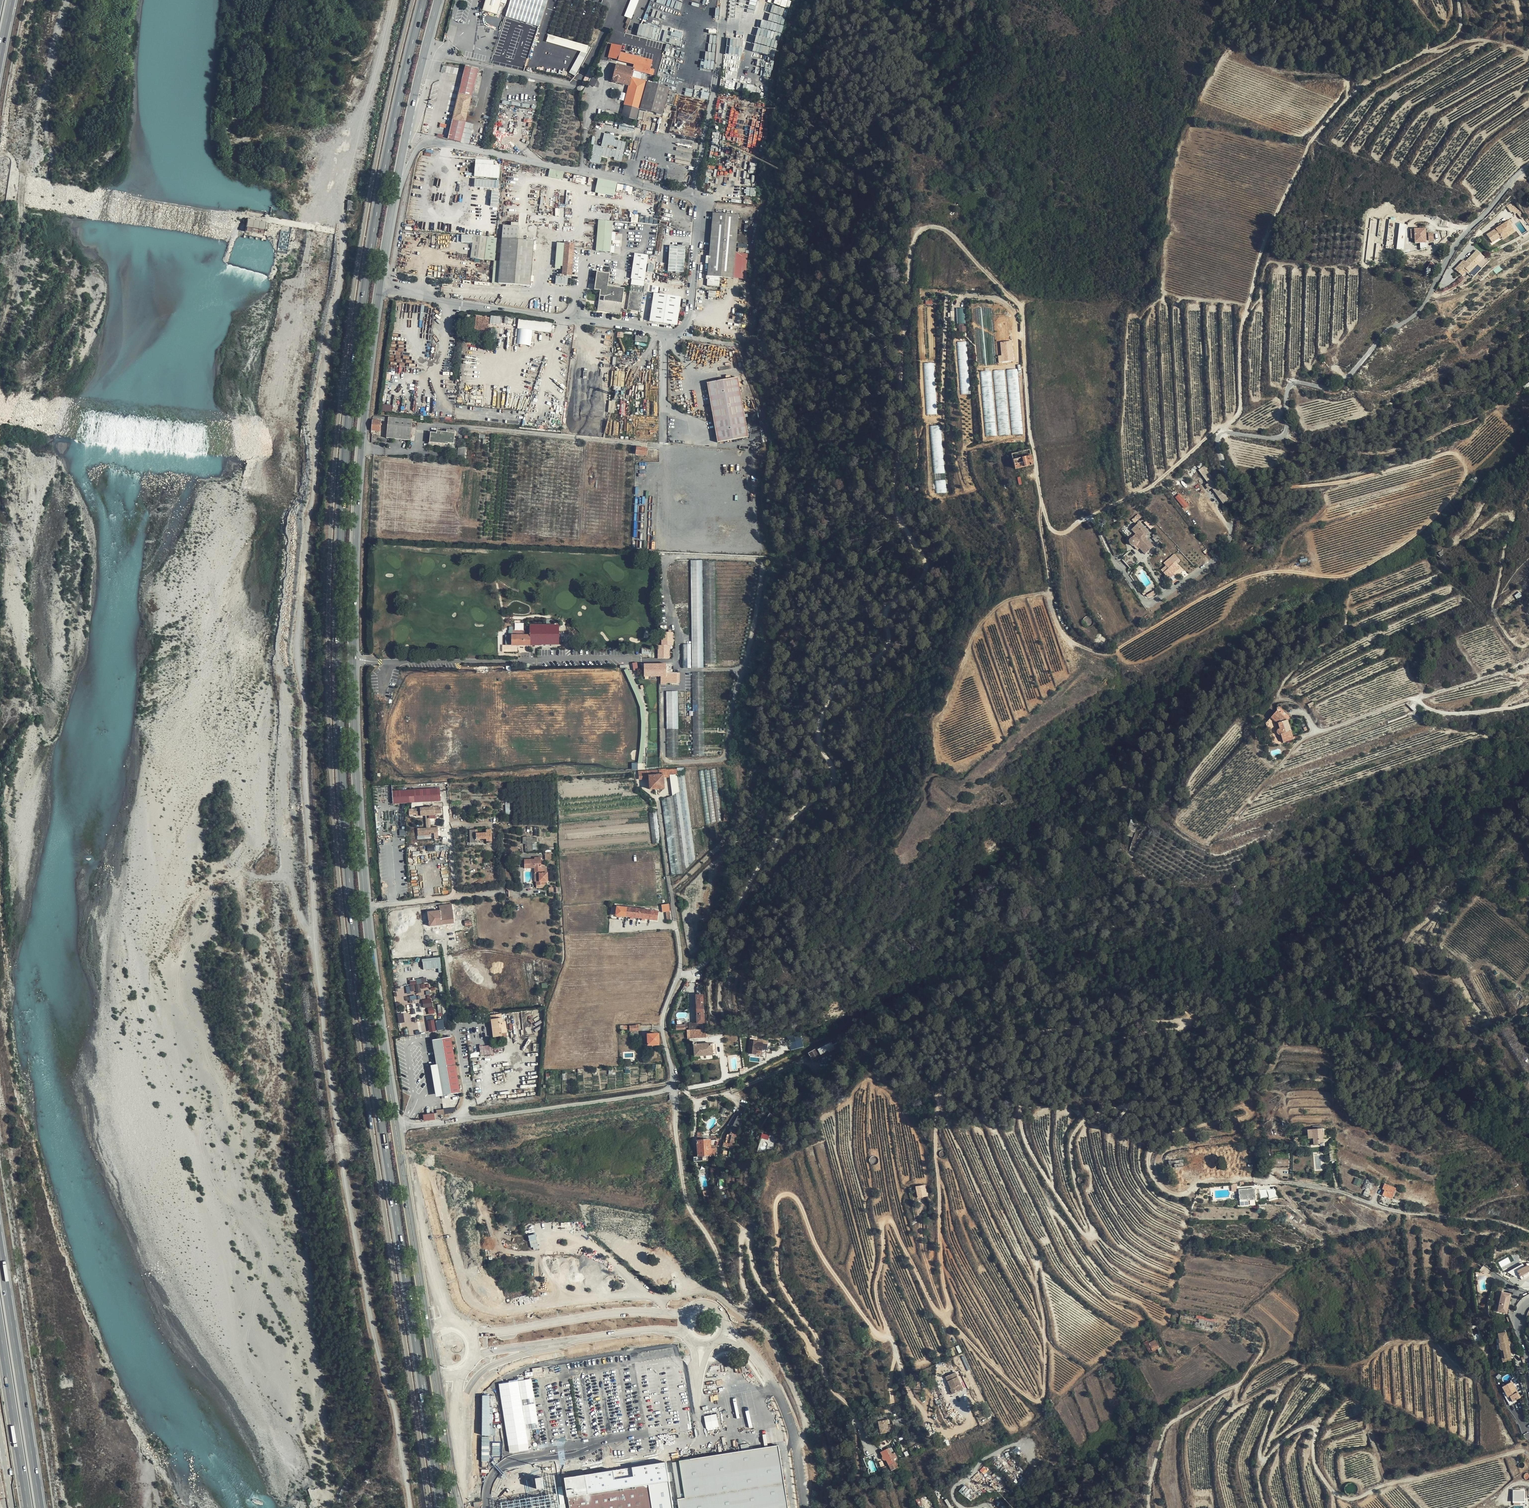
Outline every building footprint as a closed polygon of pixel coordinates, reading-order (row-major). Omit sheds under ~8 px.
[(483,10),(498,14),(502,0),(485,0),(483,10)] [(668,3),(661,0),(638,0),(624,34),(651,45),(668,3)] [(526,63),(537,29),(530,27),(519,61),(526,63)] [(607,58),(617,61),(619,53),(619,51),(620,48),(611,45),(607,58)] [(645,83),(638,110),(661,116),(668,90),(675,92),(675,90),(685,58),(664,49),(662,56),(676,62),(668,90),(645,83)] [(633,65),(632,70),(631,71),(641,74),(651,76),(652,71),(648,69),(649,61),(622,54),(619,53),(617,61),(633,65)] [(462,142),(479,76),(484,77),(486,71),(467,66),(449,139),(462,142)] [(632,70),(616,66),(611,82),(628,87),(631,71),(632,70)] [(631,71),(628,87),(623,105),(638,110),(645,83),(639,81),(641,74),(631,71)] [(728,79),(727,86),(736,87),(737,81),(728,79)] [(620,123),(619,129),(634,131),(635,125),(620,123)] [(623,157),(627,139),(617,137),(618,133),(605,130),(602,143),(606,144),(604,153),(623,157)] [(494,165),(494,160),(476,158),(475,176),(500,178),(501,165),(494,165)] [(564,172),(549,169),(548,177),(562,180),(564,172)] [(475,186),(499,189),(500,181),(475,178),(475,186)] [(617,183),(597,179),(595,193),(614,197),(617,183)] [(554,192),(553,206),(559,207),(561,193),(554,192)] [(733,277),(739,214),(712,211),(707,275),(733,277)] [(632,222),(641,222),(641,213),(631,213),(632,222)] [(613,221),(598,220),(595,250),(610,252),(613,221)] [(1487,234),(1492,242),(1502,236),(1514,229),(1509,220),(1487,234)] [(1426,229),(1411,229),(1411,234),(1415,234),(1415,238),(1415,243),(1426,242),(1426,241),(1426,234),(1426,229)] [(1514,229),(1502,236),(1504,239),(1516,232),(1514,229)] [(487,237),(474,235),(470,259),(484,260),(487,237)] [(530,286),(534,241),(502,238),(498,283),(530,286)] [(572,274),(573,244),(564,244),(562,274),(572,274)] [(686,248),(669,247),(668,272),(684,273),(686,248)] [(1464,260),(1455,269),(1463,277),(1467,273),(1468,274),(1484,258),(1477,250),(1466,262),(1464,260)] [(650,257),(636,254),(632,279),(646,281),(650,257)] [(1427,270),(1433,273),(1437,265),(1431,262),(1427,270)] [(602,291),(599,311),(622,314),(625,294),(607,291),(610,274),(599,272),(596,290),(602,291)] [(556,284),(569,284),(569,277),(556,276),(556,284)] [(646,287),(633,285),(629,311),(641,313),(646,287)] [(655,294),(651,321),(678,325),(682,298),(655,294)] [(957,308),(959,332),(966,331),(965,308),(957,308)] [(491,316),(491,324),(501,324),(501,316),(491,316)] [(488,332),(490,318),(478,317),(476,330),(488,332)] [(551,333),(553,323),(519,319),(517,329),(551,333)] [(957,342),(961,394),(971,393),(967,341),(957,342)] [(1013,358),(1012,341),(1001,342),(1001,350),(1003,350),(1004,354),(1005,354),(1005,359),(1013,358)] [(934,362),(924,363),(927,414),(938,414),(934,362)] [(1019,379),(1018,369),(1007,369),(1008,380),(1019,379)] [(612,375),(613,375),(614,386),(625,386),(625,371),(612,371),(612,375)] [(749,438),(739,377),(708,382),(718,443),(749,438)] [(387,418),(374,416),(371,421),(369,430),(372,430),(373,421),(381,421),(387,422),(387,418)] [(409,441),(412,420),(387,418),(387,422),(386,438),(409,441)] [(373,421),(372,430),(380,431),(381,421),(373,421)] [(930,426),(936,494),(948,493),(946,466),(945,466),(941,425),(930,426)] [(454,444),(455,434),(430,431),(429,443),(448,445),(448,444),(454,444)] [(1031,449),(1011,453),(1015,469),(1034,466),(1031,449)] [(1206,484),(1209,489),(1217,484),(1205,465),(1199,469),(1208,483),(1206,484)] [(1185,509),(1189,505),(1180,494),(1176,497),(1185,509)] [(1139,525),(1132,530),(1136,535),(1134,537),(1133,537),(1131,539),(1130,540),(1130,541),(1130,542),(1130,543),(1131,544),(1132,545),(1133,546),(1134,546),(1135,546),(1135,545),(1136,545),(1137,545),(1138,544),(1141,549),(1145,556),(1155,549),(1139,525)] [(690,642),(689,560),(665,560),(666,626),(671,626),(671,642),(690,642)] [(704,668),(703,560),(691,560),(692,646),(693,668),(704,668)] [(717,664),(716,562),(705,562),(705,665),(717,664)] [(1174,577),(1167,567),(1162,572),(1168,581),(1174,577)] [(560,644),(559,624),(530,626),(530,636),(512,636),(512,646),(530,646),(530,645),(557,645),(560,644)] [(684,668),(692,668),(691,644),(684,644),(684,668)] [(644,677),(661,677),(666,677),(666,682),(673,682),(673,673),(666,673),(666,664),(644,665),(644,677)] [(691,758),(691,673),(679,673),(680,692),(667,692),(667,758),(681,757),(681,758),(691,758)] [(694,758),(720,757),(719,673),(693,673),(694,758)] [(1294,739),(1287,718),(1279,709),(1267,723),(1273,745),(1294,739)] [(721,813),(715,768),(686,770),(694,827),(722,821),(721,813)] [(684,772),(684,769),(640,772),(641,780),(649,779),(649,777),(663,776),(663,778),(670,777),(670,776),(678,775),(678,772),(684,772)] [(649,777),(649,779),(650,789),(664,789),(663,778),(663,776),(649,777)] [(685,776),(678,777),(689,867),(696,860),(685,776)] [(678,777),(670,777),(670,778),(673,796),(682,874),(683,874),(689,867),(678,777)] [(436,789),(388,791),(389,803),(436,801),(436,789)] [(1000,798),(1004,803),(1009,798),(1005,794),(1000,798)] [(682,874),(673,796),(662,801),(672,876),(682,874)] [(437,814),(437,807),(427,808),(416,809),(416,810),(405,811),(405,817),(413,816),(413,818),(422,817),(426,816),(431,816),(431,815),(437,814)] [(415,837),(428,836),(428,833),(435,833),(435,828),(427,829),(423,829),(415,830),(415,837)] [(473,829),(466,830),(467,843),(473,842),(473,839),(483,838),(483,841),(489,840),(488,829),(482,830),(482,833),(473,833),(473,829)] [(526,843),(526,850),(538,850),(538,836),(523,837),(523,843),(526,843)] [(548,881),(546,864),(543,864),(542,856),(535,856),(535,859),(524,859),(525,868),(535,867),(537,881),(548,881)] [(623,917),(624,908),(617,907),(616,917),(623,917)] [(645,911),(624,908),(623,917),(644,920),(645,911)] [(454,924),(452,910),(439,911),(428,913),(430,927),(454,924)] [(653,913),(653,912),(645,911),(644,920),(653,921),(653,919),(653,913)] [(428,962),(429,968),(440,967),(439,956),(433,957),(433,961),(428,962)] [(407,992),(421,992),(421,988),(426,987),(426,984),(407,984),(407,992)] [(424,1007),(433,1006),(431,990),(427,991),(428,999),(423,999),(424,1007)] [(502,1014),(493,1015),(494,1019),(492,1020),(493,1029),(496,1029),(497,1034),(508,1032),(506,1022),(503,1022),(502,1014)] [(435,1015),(427,1016),(429,1032),(437,1031),(435,1015)] [(436,1020),(437,1030),(445,1029),(444,1019),(436,1020)] [(508,1035),(508,1032),(497,1034),(496,1029),(493,1029),(495,1037),(508,1035)] [(632,1032),(630,1032),(631,1037),(630,1037),(630,1043),(639,1042),(639,1032),(632,1032)] [(658,1035),(657,1035),(649,1035),(648,1035),(648,1045),(659,1045),(658,1035)] [(459,1089),(452,1038),(433,1041),(440,1092),(459,1089)] [(789,1042),(791,1050),(805,1046),(803,1039),(789,1042)] [(813,1061),(840,1048),(836,1040),(809,1053),(813,1061)] [(717,1055),(717,1043),(698,1044),(698,1043),(698,1042),(697,1041),(696,1041),(695,1041),(693,1041),(692,1042),(693,1044),(693,1045),(695,1046),(695,1056),(717,1055)] [(481,1055),(494,1054),(493,1044),(480,1045),(481,1055)] [(1323,1142),(1322,1128),(1307,1130),(1308,1135),(1313,1135),(1314,1144),(1319,1144),(1319,1142),(1323,1142)] [(733,1150),(737,1137),(731,1136),(729,1144),(724,1143),(722,1148),(728,1150),(729,1149),(733,1150)] [(715,1156),(718,1142),(717,1142),(717,1140),(710,1140),(697,1140),(698,1157),(694,1157),(694,1162),(708,1161),(708,1156),(715,1156)] [(1184,1158),(1169,1161),(1170,1169),(1186,1166),(1184,1158)] [(1392,1199),(1395,1189),(1384,1184),(1382,1190),(1385,1191),(1383,1195),(1392,1199)] [(927,1196),(925,1185),(917,1186),(919,1198),(927,1196)] [(1255,1200),(1255,1188),(1238,1189),(1239,1200),(1248,1199),(1248,1200),(1255,1200)] [(709,1190),(702,1191),(702,1192),(703,1195),(704,1197),(706,1196),(707,1200),(711,1199),(709,1190)] [(661,1263),(655,1268),(666,1281),(671,1277),(665,1271),(666,1269),(661,1263)] [(1528,1276),(1528,1263),(1524,1266),(1524,1264),(1512,1269),(1518,1281),(1528,1276)] [(1512,1293),(1503,1291),(1500,1303),(1498,1311),(1508,1313),(1512,1293)] [(1216,1319),(1181,1312),(1178,1324),(1213,1331),(1216,1319)] [(1512,1357),(1505,1332),(1498,1334),(1500,1343),(1498,1344),(1500,1350),(1502,1350),(1504,1359),(1512,1357)] [(1153,1351),(1151,1346),(1149,1347),(1146,1341),(1142,1343),(1148,1356),(1153,1354),(1152,1351),(1153,1351)] [(1149,1344),(1151,1346),(1153,1351),(1155,1349),(1160,1358),(1166,1356),(1161,1347),(1159,1348),(1155,1341),(1149,1344)] [(957,1371),(945,1377),(953,1394),(965,1388),(957,1371)] [(1504,1386),(1506,1390),(1508,1393),(1509,1392),(1515,1403),(1517,1402),(1516,1400),(1521,1397),(1512,1382),(1504,1386)] [(1508,1393),(1506,1390),(1504,1392),(1511,1405),(1515,1403),(1509,1392),(1508,1393)] [(671,1462),(679,1507),(788,1507),(778,1445),(671,1462)] [(889,1466),(895,1463),(893,1459),(895,1458),(893,1454),(885,1458),(889,1466)] [(531,1487),(556,1485),(555,1472),(530,1474),(531,1487)] [(657,1495),(653,1496),(651,1485),(571,1498),(573,1507),(659,1507),(657,1495)] [(965,1485),(960,1491),(967,1497),(972,1491),(965,1485)] [(1526,1502),(1525,1490),(1514,1490),(1514,1502),(1526,1502)]
